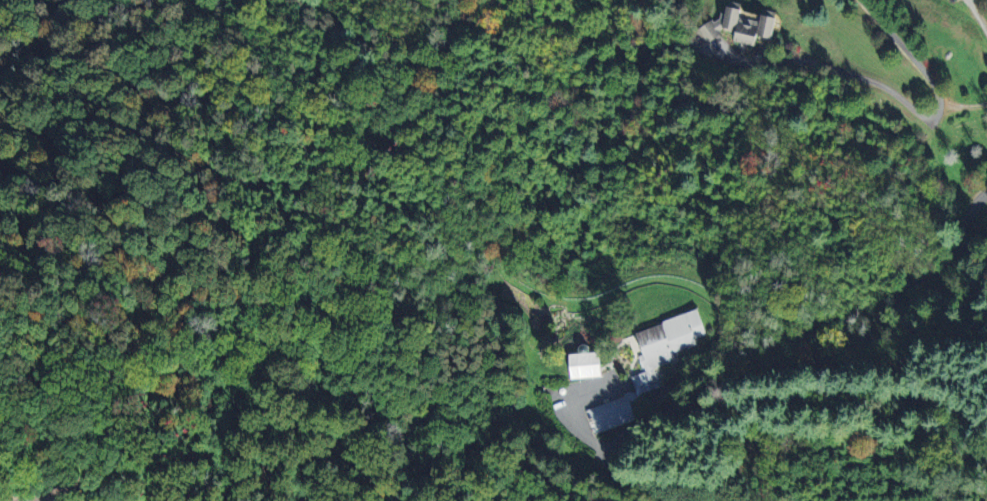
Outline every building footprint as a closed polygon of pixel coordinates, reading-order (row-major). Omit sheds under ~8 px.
[(771,17),(756,15),(756,19),(734,18),(735,10),(720,9),(719,22),(701,20),(700,37),(719,39),(720,29),(728,30),(727,41),(738,42),(737,46),(753,47),(754,37),(770,38),(771,17)] [(629,331),(642,372),(630,376),(635,392),(584,409),(592,434),(635,420),(628,398),(659,388),(652,367),(672,361),(670,353),(693,345),(691,339),(701,335),(693,310),(629,331)] [(564,353),(565,378),(596,378),(595,353),(564,353)]
